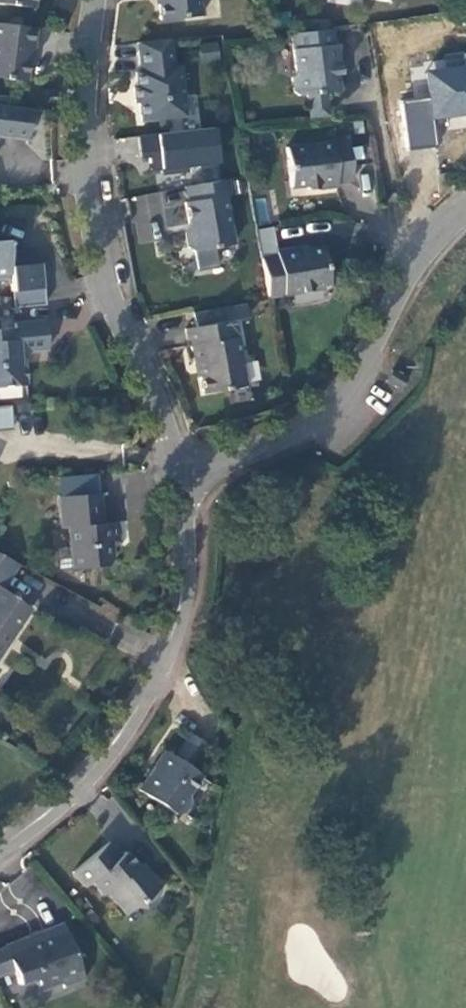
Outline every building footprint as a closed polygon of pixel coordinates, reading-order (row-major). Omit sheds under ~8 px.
[(160,20),(201,16),(199,0),(157,0),(160,20)] [(36,28),(0,24),(0,79),(26,82),(31,45),(34,46),(36,28)] [(331,30),(292,34),(296,71),(292,76),(293,91),(299,96),(307,95),(310,120),(329,117),(326,93),(339,91),(337,75),(340,74),(337,44),(333,45),(331,30)] [(140,121),(184,116),(179,67),(172,68),(169,39),(137,43),(140,72),(135,72),(137,87),(133,88),(134,102),(138,101),(140,121)] [(219,42),(199,42),(200,61),(219,61),(219,42)] [(397,94),(400,132),(465,125),(465,87),(397,94)] [(27,139),(31,109),(0,105),(0,136),(27,139)] [(141,138),(148,177),(225,162),(217,124),(141,138)] [(286,148),(291,187),(306,186),(306,190),(336,186),(336,182),(352,181),(348,140),(286,148)] [(230,195),(227,179),(185,187),(188,202),(185,202),(190,232),(185,232),(188,247),(193,251),(233,244),(224,196),(230,195)] [(0,241),(0,258),(9,257),(7,241),(0,241)] [(276,256),(261,258),(268,298),(329,287),(322,247),(306,250),(305,246),(276,252),(276,256)] [(9,257),(0,258),(0,280),(10,279),(12,291),(43,288),(41,264),(9,267),(9,257)] [(45,305),(43,288),(12,291),(13,308),(45,305)] [(245,303),(193,312),(195,327),(185,329),(188,347),(191,346),(194,364),(197,364),(203,394),(246,386),(237,338),(239,338),(235,321),(248,318),(245,303)] [(0,329),(0,386),(26,384),(24,363),(19,364),(18,353),(47,350),(44,320),(15,323),(15,328),(0,329)] [(386,381),(401,390),(407,379),(392,370),(386,381)] [(0,406),(0,431),(12,430),(10,405),(0,406)] [(107,565),(112,559),(111,541),(119,540),(117,522),(103,523),(100,493),(59,496),(62,528),(68,528),(72,568),(107,565)] [(30,609),(1,590),(18,565),(0,555),(0,653),(30,609)] [(189,795),(201,775),(191,769),(207,745),(190,733),(174,757),(165,751),(139,790),(175,815),(182,813),(190,801),(189,795)] [(110,841),(73,872),(84,886),(91,881),(103,895),(107,892),(126,915),(141,902),(148,903),(159,893),(160,887),(151,875),(144,874),(126,852),(121,856),(110,841)] [(13,970),(19,984),(36,978),(39,985),(46,988),(62,982),(64,988),(85,980),(62,922),(43,930),(44,932),(46,936),(8,951),(7,946),(0,949),(0,975),(13,970)] [(46,936),(44,932),(7,946),(8,951),(46,936)]
